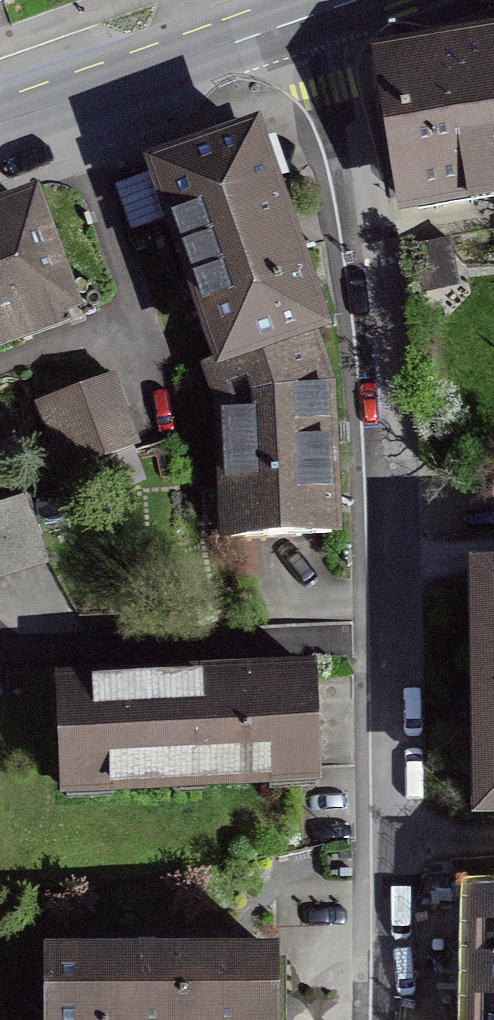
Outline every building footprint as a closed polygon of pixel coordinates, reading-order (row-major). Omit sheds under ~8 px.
[(387,62),(409,195),(493,181),(493,44),(387,62)] [(257,138),(119,186),(133,232),(174,219),(230,359),(319,324),(290,238),(257,138)] [(72,323),(30,208),(0,219),(0,349),(72,323)] [(330,389),(319,324),(230,359),(225,404),(235,538),(333,537),(330,389)] [(119,385),(38,416),(64,485),(145,454),(119,385)] [(0,507),(0,574),(48,559),(30,498),(0,507)] [(445,582),(450,842),(493,841),(493,581),(445,582)] [(314,674),(61,685),(65,778),(318,767),(314,674)] [(50,965),(49,1019),(297,1019),(298,970),(50,965)]
